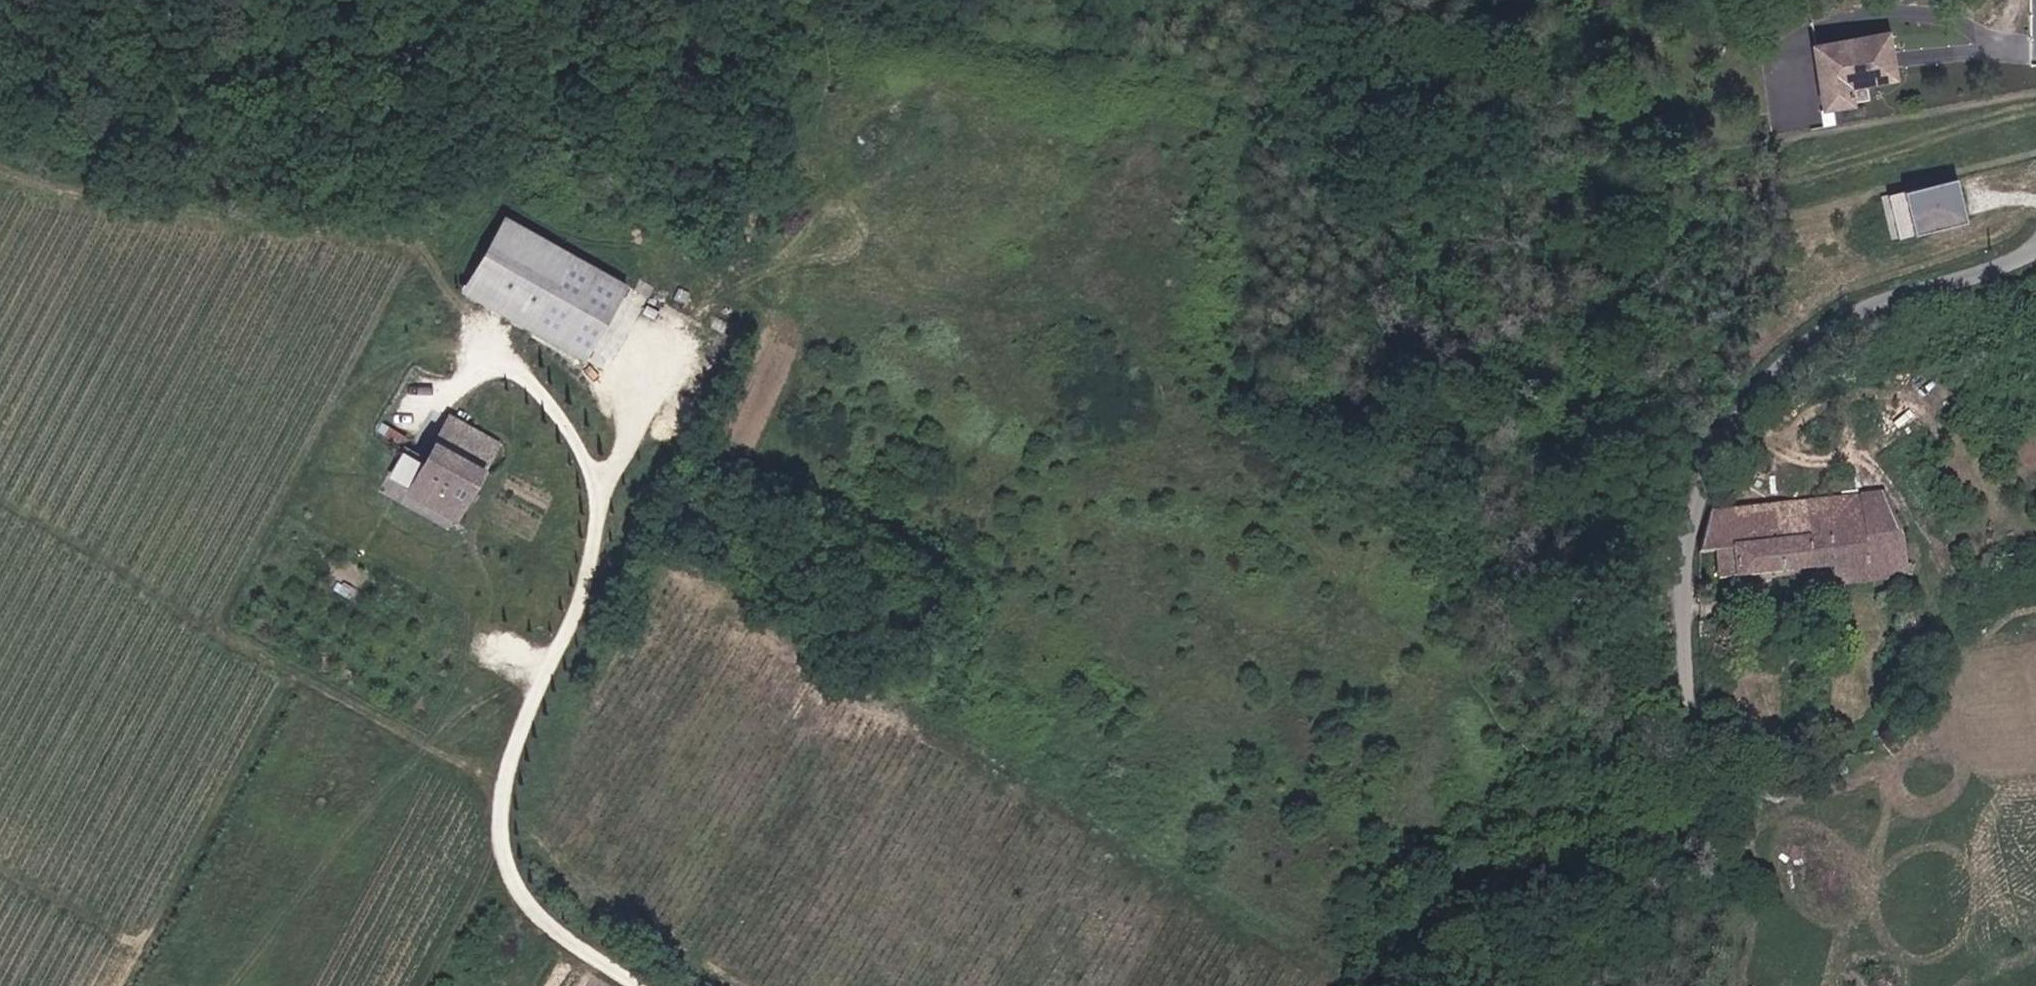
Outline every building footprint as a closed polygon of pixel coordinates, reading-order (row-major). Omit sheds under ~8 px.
[(1886,36),(1813,48),(1822,108),(1847,104),(1844,86),(1892,79),(1886,36)] [(1950,173),(1884,192),(1896,236),(1963,217),(1950,173)] [(585,358),(627,280),(497,211),(455,289),(585,358)] [(402,496),(459,523),(501,436),(444,409),(402,496)] [(389,475),(405,481),(415,458),(400,451),(389,475)] [(1885,495),(1708,514),(1697,552),(1715,550),(1719,579),(1832,568),(1834,585),(1908,576),(1903,538),(1885,495)]
